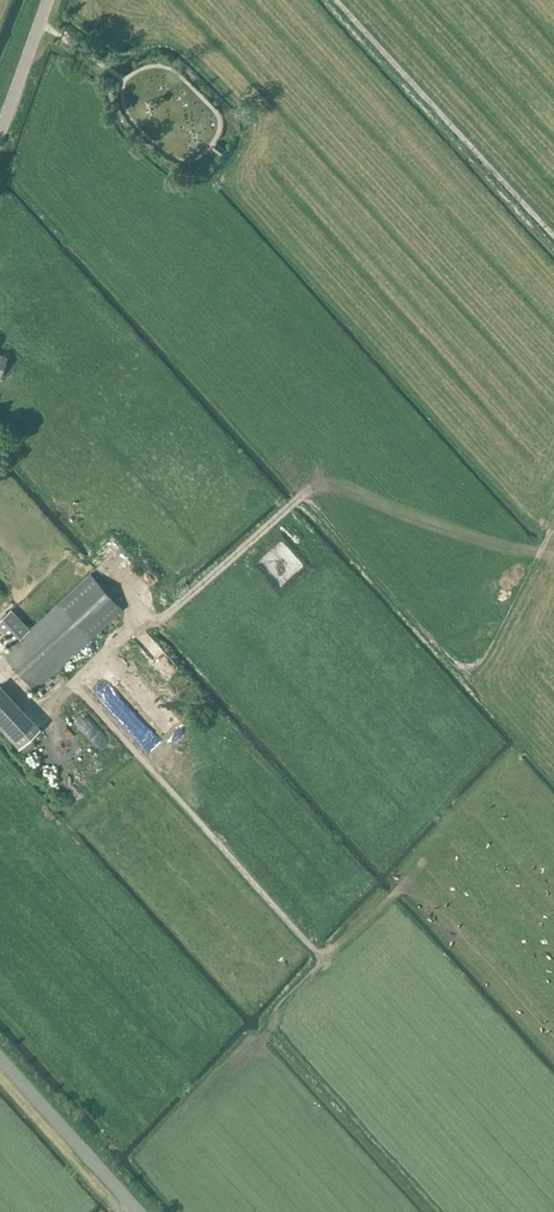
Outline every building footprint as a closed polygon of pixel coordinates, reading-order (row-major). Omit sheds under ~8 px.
[(156,104),(151,101),(147,106),(153,109),(156,104)] [(0,353),(0,376),(1,377),(8,356),(0,353)] [(118,563),(128,555),(119,544),(109,552),(118,563)] [(267,559),(275,576),(292,569),(285,552),(267,559)] [(123,609),(91,573),(3,652),(35,688),(123,609)] [(16,630),(4,617),(0,621),(0,630),(8,638),(16,630)] [(37,730),(0,689),(0,725),(20,746),(37,730)] [(175,745),(184,735),(177,728),(168,738),(175,745)]
